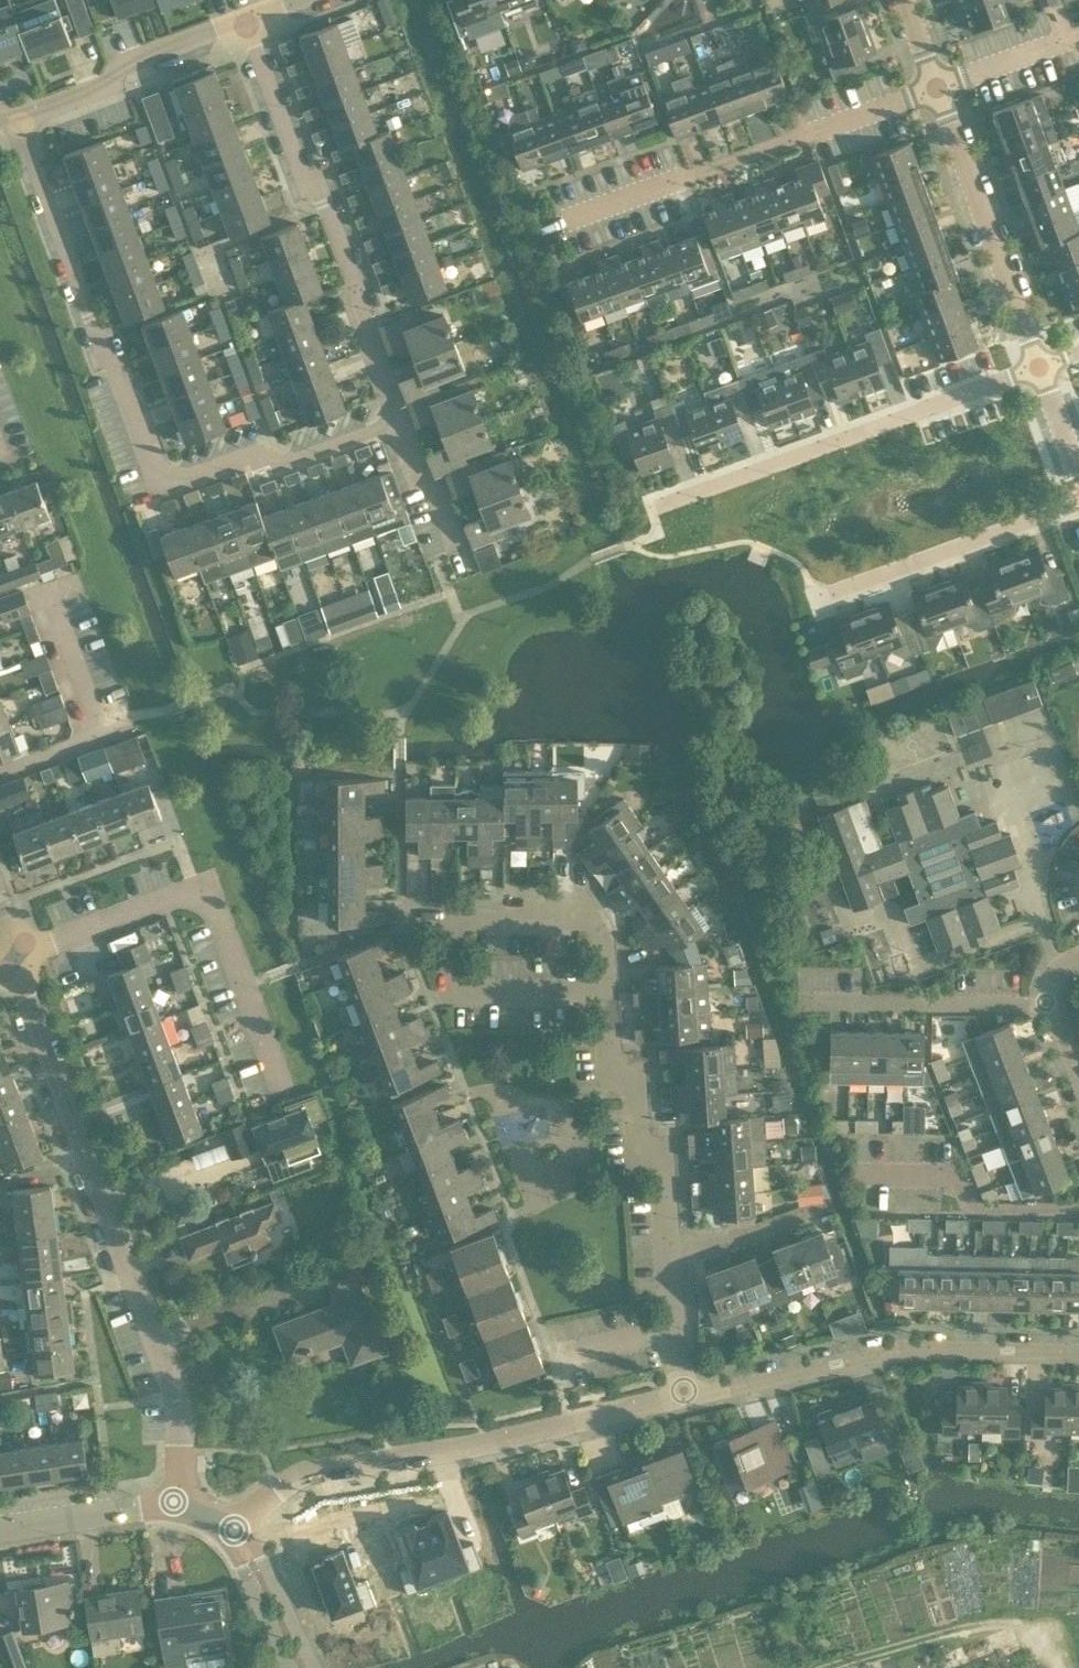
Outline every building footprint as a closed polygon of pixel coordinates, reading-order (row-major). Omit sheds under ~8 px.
[(13,12),(19,28),(18,28),(26,49),(25,50),(28,58),(71,43),(67,30),(73,28),(68,13),(62,16),(56,0),(47,0),(28,7),(13,12)] [(105,0),(89,6),(95,20),(110,15),(105,0)] [(117,16),(157,2),(158,2),(157,0),(111,0),(117,16)] [(158,2),(157,2),(160,10),(189,0),(157,0),(158,2)] [(391,0),(381,0),(376,2),(385,27),(399,22),(391,0)] [(458,4),(467,29),(470,38),(505,25),(500,12),(496,0),(456,0),(458,4)] [(500,12),(522,4),(523,9),(537,4),(536,0),(496,0),(500,12)] [(835,1),(834,0),(805,0),(809,10),(835,1)] [(988,0),(956,0),(952,1),(956,11),(988,0)] [(1010,0),(988,0),(956,11),(960,21),(967,18),(972,30),(1015,14),(1010,0)] [(827,44),(868,29),(860,6),(839,14),(835,1),(809,10),(814,24),(819,22),(827,44)] [(19,28),(13,12),(10,3),(0,7),(0,59),(25,50),(26,49),(18,28),(19,28)] [(85,5),(71,10),(81,36),(94,31),(85,5)] [(758,15),(746,19),(750,29),(761,24),(758,15)] [(300,35),(308,57),(345,44),(336,22),(300,35)] [(876,51),(868,29),(827,44),(834,65),(829,67),(834,80),(860,71),(855,59),(876,51)] [(699,34),(691,37),(693,43),(701,40),(699,34)] [(583,36),(571,41),(575,53),(587,48),(583,36)] [(668,44),(667,45),(672,57),(690,51),(685,38),(668,44)] [(282,52),(295,47),(292,39),(279,44),(282,52)] [(308,57),(317,80),(353,66),(345,44),(308,57)] [(650,65),(672,57),(667,45),(645,53),(650,65)] [(752,66),(766,105),(789,97),(775,58),(770,45),(761,49),(765,62),(752,66)] [(606,47),(590,53),(594,64),(610,58),(606,47)] [(721,51),(712,54),(716,65),(725,62),(721,51)] [(529,55),(517,59),(521,70),(533,66),(529,55)] [(744,114),(766,105),(752,66),(738,71),(734,58),(725,62),(744,114)] [(517,59),(505,64),(509,76),(522,71),(521,70),(517,59)] [(290,74),(303,69),(300,61),(287,66),(290,74)] [(406,73),(416,70),(412,61),(403,64),(406,73)] [(721,122),(744,114),(725,62),(716,65),(721,78),(707,83),(721,122)] [(612,66),(616,77),(635,129),(658,120),(639,70),(625,75),(621,63),(612,66)] [(325,102),(361,88),(353,66),(317,80),(325,102)] [(214,71),(174,86),(195,141),(235,127),(214,71)] [(699,130),(721,122),(707,83),(694,87),(689,75),(680,78),(699,130)] [(612,137),(635,129),(616,77),(607,80),(612,93),(598,98),(612,137)] [(676,138),(699,130),(680,78),(671,81),(676,94),(662,99),(676,138)] [(299,97),(312,92),(308,84),(295,89),(299,97)] [(590,145),(612,137),(598,98),(594,85),(571,93),(590,145)] [(369,111),(361,88),(325,102),(333,124),(369,111)] [(150,119),(166,113),(158,91),(142,97),(150,119)] [(568,153),(590,145),(571,93),(563,96),(567,109),(554,114),(568,153)] [(1050,117),(1041,94),(992,112),(1000,135),(1050,117)] [(307,119),(320,114),(317,106),(304,111),(307,119)] [(545,161),(568,153),(554,114),(540,119),(535,106),(527,109),(545,161)] [(522,170),(545,161),(527,109),(517,113),(509,127),(510,130),(508,131),(511,137),(504,140),(513,165),(520,162),(522,170)] [(378,135),(377,133),(369,111),(333,124),(341,148),(342,148),(344,147),(353,144),(378,135)] [(170,123),(166,113),(150,119),(154,129),(170,123)] [(398,115),(386,120),(389,129),(401,124),(398,115)] [(1058,140),(1050,117),(1000,135),(1009,158),(1058,140)] [(170,123),(154,129),(158,141),(174,135),(170,123)] [(142,144),(151,140),(145,125),(136,128),(142,144)] [(235,127),(195,141),(204,165),(244,151),(235,127)] [(315,141),(328,137),(325,128),(312,133),(315,141)] [(389,129),(377,133),(378,135),(353,144),(361,167),(398,154),(389,129)] [(1058,140),(1009,158),(1017,180),(1056,165),(1066,161),(1058,140)] [(64,156),(73,180),(113,166),(104,141),(64,156)] [(879,179),(918,165),(909,142),(870,156),(879,179)] [(347,155),(344,147),(342,148),(341,148),(331,151),(334,159),(347,155)] [(244,151),(204,165),(213,189),(253,174),(244,151)] [(406,176),(398,154),(361,167),(369,189),(406,176)] [(154,176),(163,172),(157,157),(148,161),(154,176)] [(171,176),(181,173),(175,158),(166,161),(171,176)] [(802,218),(801,218),(803,225),(826,217),(818,195),(830,191),(819,160),(796,169),(799,177),(788,181),(802,218)] [(887,201),(926,187),(918,165),(879,179),(887,201)] [(1064,187),(1056,165),(1017,180),(1025,202),(1064,187)] [(121,189),(113,166),(73,180),(82,204),(121,189)] [(343,182),(355,178),(352,169),(340,174),(343,182)] [(168,187),(163,172),(154,176),(159,191),(168,187)] [(187,188),(181,173),(171,176),(177,191),(187,188)] [(253,174),(213,189),(221,213),(261,198),(253,174)] [(414,198),(406,176),(369,189),(377,211),(414,198)] [(802,218),(788,181),(777,185),(774,177),(764,180),(780,226),(801,218),(802,218)] [(784,235),(780,226),(764,180),(754,184),(757,193),(746,197),(763,243),(784,235)] [(895,223),(934,209),(926,187),(887,201),(895,223)] [(1064,187),(1025,202),(1033,224),(1072,210),(1064,187)] [(130,213),(121,189),(82,204),(90,227),(130,213)] [(351,205),(364,200),(361,192),(348,196),(351,205)] [(741,250),(763,243),(746,197),(735,201),(732,192),(722,196),(741,250)] [(720,258),(741,250),(722,196),(711,199),(715,208),(703,212),(720,258)] [(261,198),(221,213),(230,236),(270,222),(261,198)] [(422,220),(414,198),(377,211),(385,233),(422,220)] [(171,223),(180,220),(175,204),(165,208),(171,223)] [(189,224),(199,220),(193,205),(183,209),(189,224)] [(903,246),(942,232),(934,209),(895,223),(903,246)] [(1072,210),(1033,224),(1041,247),(1048,245),(1078,233),(1078,228),(1072,210)] [(139,236),(130,213),(90,227),(99,251),(139,236)] [(359,227),(372,222),(369,214),(356,219),(359,227)] [(865,216),(851,221),(856,235),(869,230),(865,216)] [(186,235),(180,220),(171,223),(176,238),(186,235)] [(204,235),(199,220),(189,224),(194,238),(204,235)] [(430,242),(422,220),(385,233),(393,255),(430,242)] [(269,260),(306,246),(297,224),(261,237),(269,260)] [(911,268),(950,254),(942,232),(903,246),(911,268)] [(674,244),(687,280),(690,289),(720,278),(703,233),(674,244)] [(1048,245),(1056,267),(1078,258),(1078,233),(1048,245)] [(147,260),(139,236),(99,251),(107,274),(147,260)] [(367,249),(380,245),(377,236),(364,241),(367,249)] [(666,288),(687,280),(674,244),(663,248),(660,239),(650,243),(666,288)] [(438,264),(430,242),(393,255),(401,277),(438,264)] [(669,296),(666,288),(650,243),(640,246),(643,255),(632,259),(645,295),(648,304),(669,296)] [(314,269),(306,246),(269,260),(278,282),(314,269)] [(188,270),(198,267),(192,252),(183,255),(188,270)] [(235,272),(243,269),(238,254),(229,257),(235,272)] [(624,303),(645,295),(632,259),(621,263),(618,254),(608,258),(624,303)] [(952,279),(953,279),(959,277),(950,254),(911,268),(919,290),(920,290),(952,279)] [(452,256),(443,259),(444,264),(453,261),(452,256)] [(603,311),(624,303),(608,258),(597,262),(601,270),(590,274),(603,311)] [(1056,267),(1064,289),(1078,283),(1078,258),(1056,267)] [(376,271),(388,267),(386,259),(373,263),(376,271)] [(156,283),(147,260),(107,274),(116,298),(156,283)] [(453,261),(444,264),(446,269),(455,265),(453,261)] [(796,268),(799,277),(811,272),(808,263),(796,268)] [(438,264),(401,277),(410,300),(447,287),(438,264)] [(204,282),(198,267),(188,270),(194,285),(204,282)] [(787,281),(799,277),(796,268),(783,272),(787,281)] [(249,284),(243,269),(235,272),(240,287),(249,284)] [(323,291),(314,269),(278,282),(286,304),(304,299),(323,291)] [(581,319),(603,311),(590,274),(560,285),(573,320),(580,318),(581,319)] [(753,283),(757,292),(769,288),(766,279),(753,283)] [(920,290),(919,290),(913,292),(922,315),(960,301),(953,279),(952,279),(920,290)] [(384,294),(396,289),(393,281),(381,286),(384,294)] [(156,283),(116,298),(125,322),(165,307),(156,283)] [(735,300),(757,292),(753,283),(732,291),(735,300)] [(1064,289),(1073,312),(1078,309),(1078,283),(1064,289)] [(837,296),(831,298),(836,313),(843,311),(837,296)] [(267,311),(275,334),(312,321),(304,299),(286,304),(267,311)] [(930,338),(969,324),(960,301),(922,315),(930,338)] [(215,325),(225,321),(219,306),(210,310),(215,325)] [(233,324),(242,320),(236,306),(227,309),(233,324)] [(807,307),(794,312),(799,326),(812,322),(807,307)] [(771,309),(757,315),(762,330),(777,325),(771,309)] [(143,324),(152,348),(192,334),(183,310),(143,324)] [(700,317),(704,326),(716,321),(713,312),(700,317)] [(412,315),(380,327),(389,351),(410,344),(415,358),(455,343),(444,315),(415,325),(412,315)] [(679,324),(682,333),(704,326),(700,317),(679,324)] [(247,335),(242,320),(233,324),(238,338),(247,335)] [(230,336),(225,321),(215,325),(221,340),(230,336)] [(312,321),(275,334),(264,339),(267,349),(279,344),(284,357),(320,343),(312,321)] [(977,346),(969,324),(930,338),(938,361),(977,346)] [(747,325),(733,331),(739,347),(753,341),(747,325)] [(674,337),(671,327),(658,332),(661,341),(674,337)] [(849,353),(863,392),(885,384),(878,364),(891,359),(880,327),(865,333),(868,340),(847,348),(848,353),(849,353)] [(649,346),(661,341),(658,332),(646,337),(649,346)] [(200,357),(192,334),(152,348),(161,372),(200,357)] [(722,336),(707,341),(713,357),(728,352),(722,336)] [(329,365),(320,343),(284,357),(292,379),(329,365)] [(421,372),(400,380),(408,402),(440,391),(436,380),(465,370),(455,343),(415,358),(421,372)] [(616,347),(619,357),(632,352),(628,343),(616,347)] [(607,361),(619,357),(616,347),(603,352),(607,361)] [(842,400),(863,392),(849,353),(848,353),(829,361),(824,348),(809,353),(821,385),(834,380),(842,400)] [(244,354),(249,368),(258,365),(253,350),(244,354)] [(227,356),(233,371),(242,368),(237,353),(227,356)] [(774,366),(793,418),(815,410),(805,384),(818,379),(820,385),(821,385),(809,353),(774,366)] [(209,381),(200,357),(161,372),(169,396),(209,381)] [(258,365),(249,368),(255,383),(264,380),(258,365)] [(337,388),(329,365),(292,379),(300,401),(337,388)] [(771,425),(793,418),(774,366),(739,379),(750,410),(751,410),(749,404),(762,399),(771,425)] [(242,368),(233,371),(238,387),(247,383),(242,368)] [(704,391),(708,404),(723,443),(744,435),(737,415),(750,410),(739,379),(704,391)] [(218,405),(209,381),(169,396),(178,419),(218,405)] [(337,388),(300,401),(309,424),(345,411),(337,388)] [(440,391),(408,402),(417,425),(437,417),(443,432),(482,417),(472,389),(443,400),(440,391)] [(266,413),(275,410),(269,395),(260,399),(266,413)] [(701,451),(723,443),(708,404),(688,412),(683,399),(668,404),(680,436),(694,431),(701,451)] [(250,419),(259,415),(253,400),(245,404),(250,419)] [(667,441),(680,436),(668,404),(654,410),(657,417),(628,428),(625,420),(611,425),(623,457),(636,453),(643,472),(674,461),(667,441)] [(218,405),(178,419),(187,444),(227,429),(218,405)] [(280,425),(275,410),(266,413),(271,428),(280,425)] [(448,446),(427,454),(436,477),(444,474),(468,465),(467,464),(464,455),(492,445),(482,417),(443,432),(448,446)] [(358,458),(372,453),(369,445),(355,450),(358,458)] [(334,467),(348,462),(345,453),(331,458),(334,467)] [(468,465),(444,474),(446,473),(455,496),(473,489),(479,503),(520,487),(510,460),(481,471),(478,461),(467,464),(468,465)] [(311,476),(325,470),(322,462),(308,467),(311,476)] [(410,523),(388,462),(376,466),(379,475),(356,483),(375,535),(410,523)] [(287,484),(301,479),(298,470),(284,476),(287,484)] [(235,486),(248,481),(245,472),(231,477),(235,486)] [(264,493),(278,488),(274,479),(260,484),(264,493)] [(36,480),(9,491),(22,526),(37,520),(39,525),(51,520),(50,516),(42,495),(38,485),(36,480)] [(211,495),(225,489),(221,480),(207,486),(211,495)] [(375,535),(356,483),(332,492),(351,544),(375,535)] [(484,517),(466,524),(475,550),(506,539),(501,526),(530,516),(520,487),(479,503),(484,517)] [(187,503),(201,498),(198,489),(184,494),(187,503)] [(0,494),(0,534),(22,526),(9,491),(0,494)] [(328,553),(351,544),(332,492),(309,501),(328,553)] [(164,512),(177,507),(174,498),(160,503),(164,512)] [(328,553),(309,501),(285,509),(300,549),(304,561),(328,553)] [(232,511),(247,551),(251,564),(275,556),(270,542),(271,542),(262,517),(263,517),(258,502),(232,511)] [(263,517),(262,517),(271,542),(270,542),(275,556),(280,570),(304,561),(300,549),(285,509),(263,517)] [(232,511),(209,520),(223,559),(228,573),(251,564),(247,551),(232,511)] [(209,520),(185,528),(199,568),(204,581),(228,573),(223,559),(209,520)] [(199,568),(185,528),(161,537),(158,528),(147,532),(156,557),(166,554),(175,577),(199,568)] [(36,563),(40,572),(40,573),(67,563),(58,539),(46,543),(51,557),(36,563)] [(1028,551),(1013,557),(1028,598),(1039,594),(1040,597),(1053,603),(1070,597),(1059,568),(1047,573),(1037,545),(1027,549),(1028,551)] [(476,553),(483,572),(502,565),(495,546),(476,553)] [(1028,598),(1013,557),(999,562),(998,559),(987,563),(997,591),(985,595),(995,624),(1011,618),(1017,605),(1016,602),(1028,598)] [(36,563),(9,573),(13,582),(40,572),(36,563)] [(979,630),(995,624),(985,595),(972,600),(962,572),(951,576),(952,579),(938,584),(953,625),(964,621),(965,624),(979,630)] [(9,573),(0,576),(0,587),(13,582),(9,573)] [(953,625),(938,584),(925,589),(924,586),(912,590),(922,618),(910,622),(921,651),(937,645),(943,632),(942,629),(953,625)] [(0,598),(0,608),(0,609),(5,621),(19,616),(25,631),(26,630),(35,627),(25,600),(21,590),(0,598)] [(395,591),(381,597),(385,609),(386,611),(401,606),(400,604),(395,591)] [(904,657),(921,651),(910,622),(898,627),(888,599),(876,604),(877,606),(864,611),(879,652),(890,648),(891,651),(904,657)] [(373,602),(350,611),(355,624),(379,615),(378,614),(377,611),(373,602)] [(1068,610),(1072,624),(1078,622),(1078,606),(1068,610)] [(350,611),(326,620),(329,630),(331,633),(355,624),(350,611)] [(867,656),(879,652),(864,611),(850,616),(849,613),(838,618),(848,645),(835,649),(846,678),(862,672),(868,659),(867,656)] [(322,619),(302,627),(307,639),(326,631),(322,619)] [(39,639),(35,627),(26,630),(30,643),(39,639)] [(301,627),(286,632),(291,644),(305,639),(301,627)] [(267,636),(253,641),(258,653),(271,648),(267,636)] [(824,644),(807,650),(813,667),(830,661),(824,644)] [(1055,683),(1078,674),(1073,662),(1051,670),(1055,683)] [(39,674),(42,683),(54,679),(51,669),(39,674)] [(54,679),(42,683),(46,693),(58,688),(54,679)] [(1010,723),(1042,711),(1030,680),(998,692),(1010,723)] [(10,724),(1,699),(0,699),(0,728),(10,724)] [(981,699),(944,711),(952,737),(990,724),(981,699)] [(41,701),(26,706),(30,717),(37,715),(37,714),(45,712),(41,701)] [(42,728),(44,728),(69,719),(64,705),(45,712),(37,714),(42,728)] [(10,724),(0,728),(0,758),(20,751),(10,724)] [(132,737),(121,741),(130,766),(141,762),(132,737)] [(609,743),(603,754),(615,761),(621,750),(609,743)] [(105,747),(78,756),(79,757),(87,780),(114,770),(105,747)] [(78,757),(65,761),(72,779),(84,775),(78,757)] [(41,771),(44,779),(46,783),(55,779),(51,767),(41,771)] [(528,771),(503,771),(503,779),(503,797),(504,797),(504,819),(505,819),(516,819),(517,838),(528,838),(528,771)] [(552,771),(528,771),(528,838),(540,838),(540,818),(552,818),(553,818),(553,779),(552,779),(552,773),(552,771)] [(585,771),(552,771),(552,773),(552,779),(553,779),(553,818),(552,818),(552,838),(564,838),(564,818),(577,818),(577,797),(586,797),(585,771)] [(383,779),(328,780),(328,804),(364,804),(364,791),(383,791),(383,779)] [(150,783),(122,793),(135,828),(162,818),(150,783)] [(933,791),(930,783),(898,795),(901,803),(885,809),(897,840),(882,845),(865,798),(818,816),(853,910),(884,898),(879,883),(909,872),(920,902),(904,907),(910,924),(926,918),(937,949),(953,943),(956,951),(988,939),(985,931),(1000,926),(989,895),(1020,883),(1014,868),(1022,865),(1010,833),(1002,835),(996,820),(981,826),(975,810),(960,816),(948,785),(933,791)] [(455,785),(430,785),(430,791),(431,857),(443,856),(442,837),(455,836),(455,797),(455,792),(455,785)] [(835,787),(814,795),(820,808),(840,801),(835,787)] [(457,791),(455,792),(455,797),(455,836),(467,836),(468,857),(480,856),(479,791),(475,791),(474,791),(470,789),(461,789),(457,791)] [(427,798),(405,798),(405,837),(419,837),(419,857),(430,857),(431,857),(430,791),(427,791),(427,798)] [(483,791),(479,791),(480,856),(492,856),(492,836),(504,836),(505,819),(504,819),(504,797),(503,797),(483,797),(483,791)] [(122,793),(95,803),(108,838),(135,828),(122,793)] [(599,813),(604,819),(588,830),(596,841),(579,853),(586,862),(638,826),(641,824),(622,797),(599,813)] [(95,803),(68,813),(80,848),(108,838),(95,803)] [(364,804),(328,804),(328,828),(383,828),(383,817),(364,817),(364,804)] [(36,810),(9,821),(13,833),(26,868),(54,858),(41,823),(36,810)] [(68,813),(41,823),(54,858),(80,848),(68,813)] [(309,816),(298,816),(298,825),(309,825),(309,816)] [(640,829),(638,826),(586,862),(592,872),(609,861),(616,871),(648,849),(635,832),(640,829)] [(383,828),(328,828),(328,852),(364,852),(364,839),(383,839),(383,828)] [(528,838),(517,838),(516,850),(528,850),(528,838)] [(540,838),(528,838),(528,850),(540,851),(540,838)] [(564,838),(552,838),(552,847),(565,846),(564,838)] [(660,867),(648,849),(616,871),(624,881),(607,893),(613,903),(666,867),(664,864),(660,867)] [(364,852),(328,852),(329,876),(383,876),(383,865),(364,865),(364,852)] [(431,857),(430,857),(431,867),(442,867),(443,856),(431,857)] [(480,856),(468,857),(468,868),(480,868),(480,856)] [(492,856),(480,856),(480,868),(492,868),(492,856)] [(668,869),(666,867),(613,903),(620,913),(637,901),(644,912),(675,890),(663,873),(668,869)] [(383,876),(329,876),(329,900),(365,900),(364,886),(383,886),(383,876)] [(687,907),(675,890),(644,912),(651,922),(635,933),(641,943),(693,907),(691,904),(687,907)] [(365,900),(329,900),(329,925),(342,925),(352,935),(375,928),(375,924),(383,924),(383,913),(365,913),(365,900)] [(695,910),(693,907),(641,943),(648,953),(664,942),(671,952),(703,931),(690,913),(695,910)] [(732,918),(722,922),(731,943),(740,939),(732,918)] [(337,957),(346,981),(380,967),(376,955),(393,949),(395,952),(405,949),(400,936),(390,940),(389,937),(337,957)] [(124,968),(108,975),(118,1003),(150,991),(143,971),(153,968),(143,943),(118,952),(124,968)] [(641,993),(707,988),(705,963),(656,967),(656,980),(640,981),(641,993)] [(175,982),(189,977),(185,966),(171,972),(175,982)] [(385,979),(380,967),(346,981),(354,1003),(406,983),(402,973),(385,979)] [(743,967),(733,968),(734,984),(749,984),(743,967)] [(193,986),(189,977),(175,982),(179,991),(193,986)] [(410,993),(406,983),(354,1003),(363,1025),(397,1012),(393,1000),(410,993)] [(659,1016),(709,1012),(707,988),(641,993),(642,1005),(658,1004),(659,1016)] [(129,1031),(160,1019),(150,991),(118,1003),(129,1031)] [(641,993),(631,994),(632,1006),(642,1005),(641,993)] [(402,1024),(397,1012),(363,1025),(371,1047),(424,1027),(420,1017),(402,1024)] [(711,1037),(709,1012),(659,1016),(660,1029),(644,1030),(644,1040),(644,1042),(711,1037)] [(171,1047),(160,1019),(129,1031),(139,1059),(171,1047)] [(196,1037),(210,1031),(206,1022),(192,1027),(196,1037)] [(969,1058),(1017,1040),(1010,1022),(962,1040),(969,1058)] [(763,1023),(746,1024),(747,1037),(764,1036),(763,1023)] [(427,1037),(424,1027),(371,1047),(380,1069),(414,1056),(409,1044),(427,1037)] [(644,1030),(634,1030),(634,1042),(644,1042),(644,1040),(644,1030)] [(210,1031),(196,1037),(200,1047),(213,1041),(210,1031)] [(849,1083),(850,1031),(831,1031),(830,1082),(849,1083)] [(867,1083),(868,1032),(850,1031),(849,1083),(867,1083)] [(886,1083),(887,1032),(868,1032),(867,1083),(886,1083)] [(904,1083),(905,1032),(887,1032),(886,1083),(904,1083)] [(924,1062),(924,1032),(905,1032),(904,1083),(932,1084),(924,1062)] [(975,1075),(1023,1057),(1017,1040),(969,1058),(975,1075)] [(686,1072),(735,1068),(733,1044),(668,1048),(669,1061),(685,1060),(686,1072)] [(181,1074),(171,1047),(139,1059),(150,1086),(181,1074)] [(10,1070),(2,1048),(0,1049),(0,1074),(10,1070)] [(668,1048),(658,1049),(659,1062),(669,1061),(668,1048)] [(414,1056),(380,1069),(388,1092),(441,1071),(437,1061),(419,1068),(414,1056)] [(935,1071),(946,1067),(943,1056),(931,1061),(935,1071)] [(982,1093),(1030,1074),(1023,1057),(975,1075),(982,1093)] [(950,1077),(946,1067),(935,1071),(939,1081),(950,1077)] [(671,1098),(723,1094),(736,1093),(735,1068),(686,1072),(687,1085),(670,1086),(671,1097),(671,1098)] [(18,1091),(10,1070),(0,1074),(0,1098),(18,1091)] [(191,1102),(181,1074),(150,1086),(160,1114),(191,1102)] [(989,1110),(1036,1092),(1030,1074),(982,1093),(989,1110)] [(216,1092),(230,1087),(226,1077),(213,1082),(216,1092)] [(393,1105),(402,1128),(436,1114),(431,1102),(449,1095),(445,1085),(393,1105)] [(670,1086),(661,1086),(661,1097),(671,1097),(670,1086)] [(234,1097),(230,1087),(216,1092),(220,1102),(234,1097)] [(18,1091),(0,1098),(0,1122),(26,1113),(18,1091)] [(948,1105),(960,1101),(956,1091),(944,1095),(948,1105)] [(995,1127),(1043,1109),(1036,1092),(989,1110),(995,1127)] [(222,1132),(231,1158),(261,1147),(274,1181),(313,1167),(309,1156),(320,1152),(310,1123),(326,1117),(317,1093),(285,1105),(288,1114),(246,1130),(244,1124),(222,1132)] [(689,1122),(713,1121),(713,1120),(725,1119),(725,1118),(723,1094),(671,1098),(672,1111),(689,1110),(689,1122)] [(963,1111),(960,1101),(948,1105),(952,1116),(963,1111)] [(202,1130),(191,1102),(160,1114),(170,1142),(202,1130)] [(1002,1144),(1050,1126),(1043,1109),(995,1127),(1002,1144)] [(34,1134),(26,1113),(0,1122),(0,1147),(34,1134)] [(441,1127),(436,1114),(402,1128),(410,1150),(463,1130),(459,1120),(441,1127)] [(713,1120),(713,1121),(714,1133),(698,1134),(698,1145),(764,1141),(763,1116),(747,1117),(725,1118),(725,1119),(713,1120)] [(796,1116),(783,1117),(784,1132),(797,1131),(796,1116)] [(848,1131),(848,1119),(837,1119),(837,1131),(848,1131)] [(866,1132),(867,1119),(856,1119),(855,1132),(866,1132)] [(877,1119),(867,1119),(866,1132),(877,1132),(877,1119)] [(893,1132),(903,1132),(904,1120),(893,1120),(893,1132)] [(904,1120),(903,1132),(914,1132),(915,1120),(904,1120)] [(961,1140),(973,1136),(969,1125),(957,1130),(961,1140)] [(1008,1162),(1056,1144),(1050,1126),(1002,1144),(1008,1162)] [(466,1140),(463,1130),(410,1150),(419,1172),(453,1159),(448,1147),(466,1140)] [(34,1134),(0,1147),(0,1155),(5,1170),(42,1156),(34,1134)] [(698,1134),(688,1134),(688,1146),(689,1146),(698,1145),(698,1134)] [(977,1146),(973,1136),(961,1140),(965,1150),(977,1146)] [(764,1141),(698,1145),(699,1158),(715,1157),(716,1169),(751,1166),(765,1165),(764,1141)] [(1015,1179),(1063,1161),(1056,1144),(1008,1162),(1015,1179)] [(699,1158),(698,1145),(689,1146),(688,1146),(689,1159),(699,1158)] [(815,1145),(801,1145),(802,1160),(815,1159),(815,1145)] [(457,1171),(453,1159),(419,1172),(427,1194),(480,1174),(476,1164),(457,1171)] [(974,1175),(986,1170),(982,1160),(971,1164),(974,1175)] [(1070,1179),(1063,1161),(1015,1179),(1022,1197),(1070,1179)] [(701,1194),(752,1190),(751,1166),(716,1169),(717,1181),(701,1182),(701,1194)] [(986,1170),(974,1175),(978,1185),(990,1180),(986,1170)] [(483,1184),(480,1174),(427,1194),(436,1217),(469,1204),(465,1192),(483,1184)] [(701,1194),(701,1182),(691,1183),(691,1195),(701,1194)] [(821,1185),(802,1186),(803,1203),(823,1201),(821,1185)] [(14,1214),(54,1209),(51,1186),(12,1191),(14,1214)] [(985,1202),(997,1198),(993,1187),(981,1192),(985,1202)] [(390,1189),(382,1192),(386,1203),(394,1200),(390,1189)] [(754,1215),(752,1190),(701,1194),(702,1207),(718,1206),(719,1218),(754,1215)] [(701,1194),(691,1195),(692,1207),(702,1207),(701,1194)] [(264,1226),(281,1220),(274,1202),(254,1210),(252,1206),(239,1211),(240,1214),(229,1219),(228,1216),(214,1221),(215,1224),(181,1237),(189,1259),(224,1246),(232,1267),(257,1258),(254,1250),(271,1244),(264,1226)] [(469,1204),(436,1217),(444,1239),(496,1219),(492,1209),(474,1216),(469,1204)] [(173,1211),(177,1224),(190,1219),(185,1207),(173,1211)] [(57,1232),(54,1209),(14,1214),(18,1237),(57,1232)] [(876,1217),(855,1216),(862,1236),(876,1236),(876,1217)] [(920,1230),(920,1218),(909,1218),(909,1230),(920,1230)] [(931,1218),(920,1218),(920,1230),(930,1230),(931,1218)] [(946,1231),(957,1231),(957,1219),(946,1219),(946,1231)] [(957,1219),(957,1231),(967,1231),(968,1219),(957,1219)] [(993,1232),(994,1220),(983,1220),(983,1232),(993,1232)] [(1004,1220),(994,1220),(993,1232),(1004,1232),(1004,1220)] [(1020,1232),(1030,1233),(1031,1220),(1020,1220),(1020,1232)] [(1031,1220),(1030,1233),(1041,1233),(1042,1221),(1031,1220)] [(1057,1233),(1068,1233),(1068,1221),(1057,1221),(1057,1233)] [(1068,1221),(1068,1233),(1078,1233),(1078,1222),(1068,1221)] [(60,1255),(57,1232),(18,1237),(20,1260),(60,1255)] [(820,1232),(796,1241),(810,1279),(824,1274),(828,1285),(849,1278),(836,1244),(826,1248),(820,1232)] [(450,1249),(467,1294),(508,1278),(491,1233),(450,1249)] [(810,1279),(796,1241),(773,1250),(779,1266),(769,1269),(781,1303),(801,1296),(797,1284),(810,1279)] [(918,1305),(919,1246),(890,1245),(890,1267),(900,1267),(899,1304),(918,1305)] [(936,1305),(938,1254),(927,1254),(927,1246),(919,1246),(918,1305),(936,1305)] [(955,1306),(956,1249),(955,1249),(955,1254),(938,1254),(936,1305),(955,1306)] [(974,1306),(975,1255),(963,1254),(963,1249),(956,1249),(955,1306),(974,1306)] [(62,1276),(60,1255),(20,1260),(23,1281),(62,1276)] [(974,1306),(992,1306),(993,1255),(975,1255),(974,1306)] [(1011,1307),(1012,1256),(993,1255),(992,1306),(1011,1307)] [(1011,1307),(1029,1307),(1030,1256),(1012,1256),(1011,1307)] [(1048,1308),(1049,1256),(1030,1256),(1029,1307),(1048,1308)] [(1066,1308),(1067,1257),(1049,1256),(1048,1308),(1066,1308)] [(761,1311),(781,1303),(769,1269),(760,1273),(754,1257),(730,1266),(744,1305),(757,1300),(761,1311)] [(1067,1257),(1066,1308),(1078,1308),(1078,1257),(1067,1257)] [(363,1361),(388,1352),(366,1293),(364,1294),(361,1284),(362,1284),(353,1260),(324,1271),(333,1293),(336,1292),(340,1302),(274,1327),(286,1359),(353,1334),(363,1361)] [(744,1305),(730,1266),(706,1275),(712,1290),(701,1294),(714,1328),(734,1321),(730,1310),(744,1305)] [(439,1269),(430,1273),(433,1282),(442,1278),(439,1269)] [(65,1300),(62,1276),(23,1281),(26,1305),(65,1300)] [(442,1278),(433,1282),(437,1291),(446,1288),(442,1278)] [(508,1278),(467,1294),(484,1338),(525,1323),(508,1278)] [(65,1300),(26,1305),(29,1328),(68,1323),(68,1322),(73,1321),(71,1308),(66,1308),(65,1300)] [(456,1313),(446,1317),(450,1326),(459,1323),(456,1313)] [(843,1316),(828,1322),(833,1336),(849,1332),(843,1316)] [(446,1317),(442,1319),(445,1328),(450,1326),(446,1317)] [(71,1346),(68,1323),(29,1328),(32,1351),(71,1346)] [(459,1323),(450,1326),(453,1336),(463,1332),(459,1323)] [(525,1323),(484,1338),(501,1384),(543,1368),(525,1323)] [(450,1326),(445,1328),(449,1337),(453,1336),(450,1326)] [(793,1334),(780,1338),(784,1348),(796,1343),(793,1334)] [(74,1369),(71,1346),(32,1351),(35,1374),(74,1369)] [(472,1358),(463,1362),(467,1371),(476,1367),(472,1358)] [(476,1367),(467,1371),(470,1380),(480,1376),(476,1367)] [(0,1374),(0,1387),(10,1386),(8,1373),(0,1374)] [(981,1429),(982,1385),(958,1385),(957,1409),(944,1408),(943,1434),(958,1434),(958,1429),(981,1429)] [(1006,1386),(982,1385),(981,1429),(1004,1430),(1004,1436),(1019,1436),(1019,1410),(1006,1410),(1006,1386)] [(1069,1432),(1070,1387),(1046,1387),(1045,1411),(1032,1411),(1031,1436),(1046,1437),(1046,1431),(1069,1432)] [(1070,1387),(1069,1432),(1078,1432),(1078,1388),(1070,1387)] [(46,1394),(48,1408),(59,1407),(57,1392),(46,1394)] [(48,1408),(46,1394),(35,1395),(37,1410),(48,1408)] [(29,1396),(16,1398),(18,1413),(27,1412),(31,1407),(29,1396)] [(890,1408),(877,1412),(873,1401),(819,1421),(830,1449),(856,1439),(862,1455),(889,1445),(887,1437),(899,1432),(890,1408)] [(746,1484),(792,1468),(780,1434),(760,1441),(757,1434),(749,1437),(746,1431),(712,1443),(726,1482),(743,1476),(746,1484)] [(818,1436),(805,1441),(818,1475),(831,1470),(818,1436)] [(83,1439),(53,1443),(58,1477),(88,1473),(83,1439)] [(53,1443),(23,1447),(29,1481),(58,1477),(53,1443)] [(657,1448),(641,1454),(645,1464),(662,1509),(666,1520),(685,1514),(678,1496),(696,1490),(680,1444),(659,1452),(657,1448)] [(0,1451),(0,1486),(29,1481),(23,1447),(0,1451)] [(606,1473),(594,1478),(604,1508),(617,1504),(624,1523),(662,1509),(645,1464),(624,1472),(622,1467),(606,1473)] [(1029,1467),(1027,1482),(1042,1483),(1044,1468),(1029,1467)] [(563,1469),(541,1477),(556,1518),(577,1511),(579,1516),(593,1511),(584,1487),(571,1491),(563,1469)] [(556,1518),(541,1477),(518,1485),(526,1508),(514,1512),(522,1536),(536,1531),(534,1526),(556,1518)] [(817,1480),(803,1485),(807,1495),(821,1490),(817,1480)] [(450,1507),(428,1516),(449,1575),(483,1563),(474,1538),(463,1542),(450,1507)] [(428,1516),(406,1524),(419,1559),(409,1562),(418,1586),(449,1575),(428,1516)] [(346,1543),(324,1551),(344,1606),(366,1599),(368,1606),(382,1601),(373,1577),(360,1582),(346,1543)] [(641,1559),(625,1565),(629,1577),(646,1571),(641,1559)] [(23,1629),(44,1626),(73,1621),(67,1582),(17,1590),(23,1629)] [(98,1596),(85,1598),(88,1618),(94,1655),(120,1651),(117,1635),(143,1631),(136,1590),(98,1596)] [(508,1609),(503,1594),(491,1598),(496,1613),(508,1609)] [(164,1659),(165,1658),(166,1666),(186,1663),(184,1647),(225,1640),(218,1598),(171,1606),(170,1598),(155,1600),(164,1659)] [(23,1666),(10,1631),(0,1635),(0,1648),(8,1667),(19,1667),(23,1666)]
